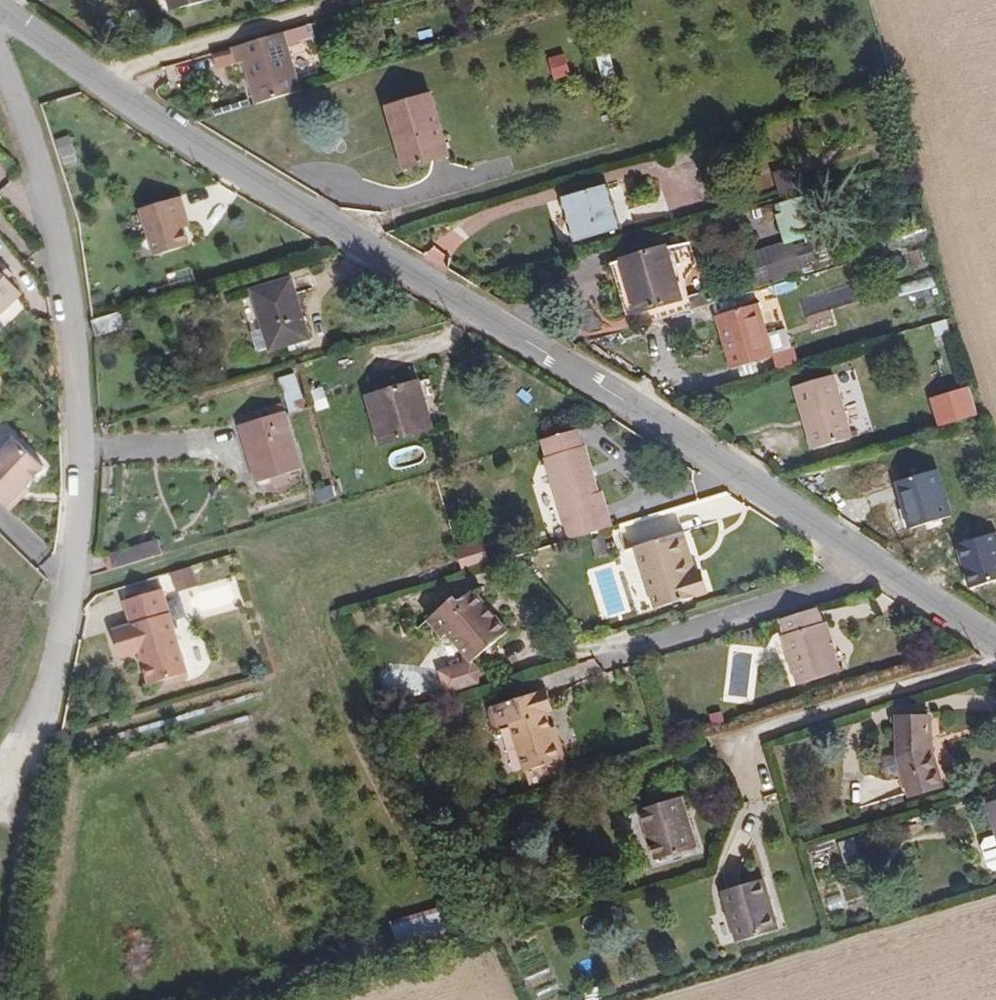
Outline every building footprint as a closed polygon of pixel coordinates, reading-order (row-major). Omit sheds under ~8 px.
[(305,98),(287,42),(240,57),(244,72),(249,72),(261,112),(305,98)] [(429,94),(386,107),(391,125),(396,125),(407,164),(445,154),(429,94)] [(776,171),(782,192),(794,189),(788,168),(776,171)] [(785,241),(745,252),(754,285),(830,265),(811,194),(775,203),(785,241)] [(609,197),(569,209),(581,253),(622,241),(609,197)] [(187,220),(193,217),(189,203),(148,215),(161,262),(196,251),(191,233),(187,220)] [(197,231),(193,217),(187,220),(191,233),(197,231)] [(8,238),(0,228),(0,246),(8,238)] [(663,263),(669,284),(674,283),(674,288),(691,278),(684,256),(663,263)] [(625,328),(678,314),(669,284),(663,263),(622,274),(626,289),(616,292),(625,328)] [(612,278),(616,292),(626,289),(622,274),(612,278)] [(37,307),(8,277),(0,284),(0,345),(37,307)] [(261,334),(266,355),(267,357),(306,346),(290,286),(252,296),(261,334)] [(684,312),(688,324),(712,317),(709,305),(684,312)] [(753,317),(749,306),(712,317),(713,329),(753,317)] [(678,314),(681,326),(688,324),(684,312),(678,314)] [(769,372),(753,317),(713,329),(728,384),(769,372)] [(254,357),(266,355),(261,334),(249,337),(254,357)] [(418,381),(371,402),(398,465),(442,444),(425,400),(427,399),(418,381)] [(815,391),(776,402),(793,461),(832,449),(815,391)] [(985,429),(976,395),(939,406),(949,436),(985,429)] [(272,428),(230,440),(246,497),(288,484),(272,428)] [(32,483),(51,463),(22,436),(0,459),(0,489),(13,502),(32,483)] [(537,451),(543,467),(580,455),(575,440),(537,451)] [(541,468),(566,549),(587,543),(582,523),(601,516),(597,502),(594,503),(580,455),(543,467),(541,468)] [(916,536),(950,525),(935,475),(901,486),(916,536)] [(36,488),(32,483),(13,502),(17,506),(36,488)] [(582,523),(587,543),(608,536),(601,516),(582,523)] [(690,569),(695,568),(685,542),(642,554),(661,615),(707,601),(702,582),(700,583),(694,584),(690,569)] [(607,546),(598,549),(602,563),(612,560),(607,546)] [(116,563),(119,576),(166,561),(162,548),(116,563)] [(700,583),(695,568),(690,569),(694,584),(700,583)] [(188,577),(169,583),(174,602),(194,596),(188,577)] [(702,582),(707,601),(712,600),(707,581),(702,582)] [(198,588),(200,607),(240,602),(238,582),(198,588)] [(167,596),(128,608),(134,632),(115,637),(124,665),(147,658),(149,666),(145,667),(153,691),(191,680),(167,596)] [(489,648),(492,654),(512,637),(478,597),(463,608),(458,604),(433,624),(448,641),(452,639),(472,660),(489,648)] [(819,618),(782,629),(786,644),(784,644),(798,693),(840,681),(826,633),(823,633),(819,618)] [(477,667),(492,654),(489,648),(472,660),(477,667)] [(483,676),(477,667),(472,660),(468,661),(470,667),(449,676),(448,680),(454,694),(458,696),(481,685),(483,676)] [(547,698),(499,711),(503,730),(514,728),(548,718),(552,716),(547,698)] [(503,730),(499,711),(492,712),(492,715),(495,728),(499,730),(503,730)] [(553,735),(548,718),(514,728),(528,777),(567,765),(557,735),(553,735)] [(899,774),(908,806),(939,797),(929,763),(929,728),(898,728),(899,774)] [(571,778),(567,765),(528,777),(531,789),(571,778)] [(683,815),(639,828),(654,875),(698,863),(683,815)] [(995,879),(995,844),(995,843),(985,847),(982,854),(988,877),(995,879)] [(720,908),(735,956),(776,944),(762,896),(720,908)] [(393,919),(398,941),(448,930),(443,909),(393,919)]
